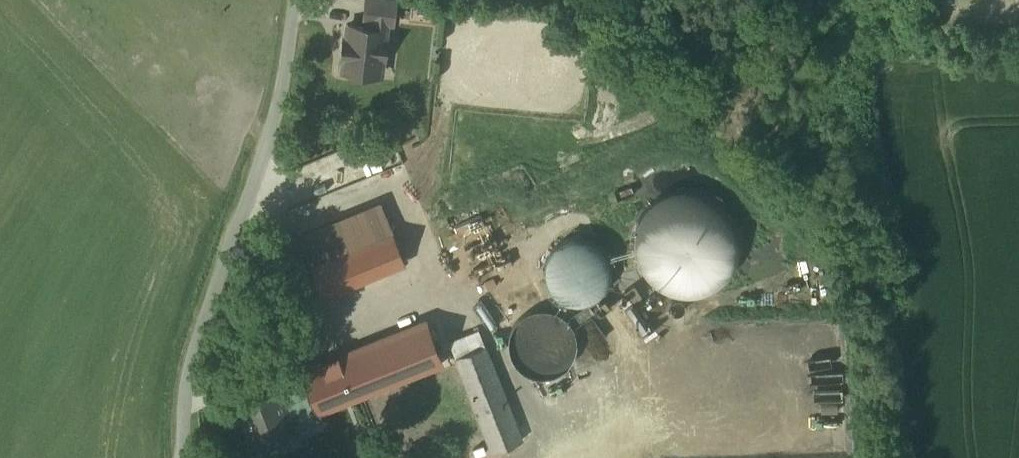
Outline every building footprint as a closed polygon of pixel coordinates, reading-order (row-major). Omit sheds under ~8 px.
[(380,0),(367,0),(365,18),(367,18),(387,20),(392,21),(395,2),(380,0)] [(366,27),(348,25),(347,38),(345,37),(343,57),(345,57),(343,70),(381,75),(383,57),(385,58),(387,38),(385,38),(387,20),(367,18),(366,27)] [(640,226),(637,240),(638,253),(643,266),(650,277),(661,286),(673,292),(686,295),(700,294),(712,289),(724,282),(733,271),(739,259),(741,246),(740,232),(736,220),(728,208),(718,199),(706,194),(692,191),(679,192),(666,196),(655,204),(646,214),(640,226)] [(404,262),(380,203),(300,236),(324,295),(404,262)] [(587,302),(595,299),(602,294),(607,287),(610,279),(611,270),(610,261),(606,253),(601,247),(594,241),(586,238),(577,237),(569,238),(561,242),(554,247),(549,254),(546,262),(544,271),(546,279),(549,287),(554,294),(561,299),(569,302),(578,303),(587,302)] [(633,332),(649,323),(628,286),(612,295),(633,332)] [(566,318),(559,313),(550,310),(541,309),(532,310),(524,314),(517,320),(512,327),(509,335),(508,344),(510,353),(514,361),(519,368),(527,373),(535,376),(544,377),(553,376),(561,372),(568,366),(573,359),(576,350),(577,342),(575,333),(572,325),(566,318)] [(425,322),(303,370),(319,411),(391,383),(414,442),(465,422),(425,322)] [(479,331),(450,342),(493,451),(522,440),(479,331)] [(277,380),(235,397),(246,424),(244,425),(253,447),(297,429),(277,380)]
